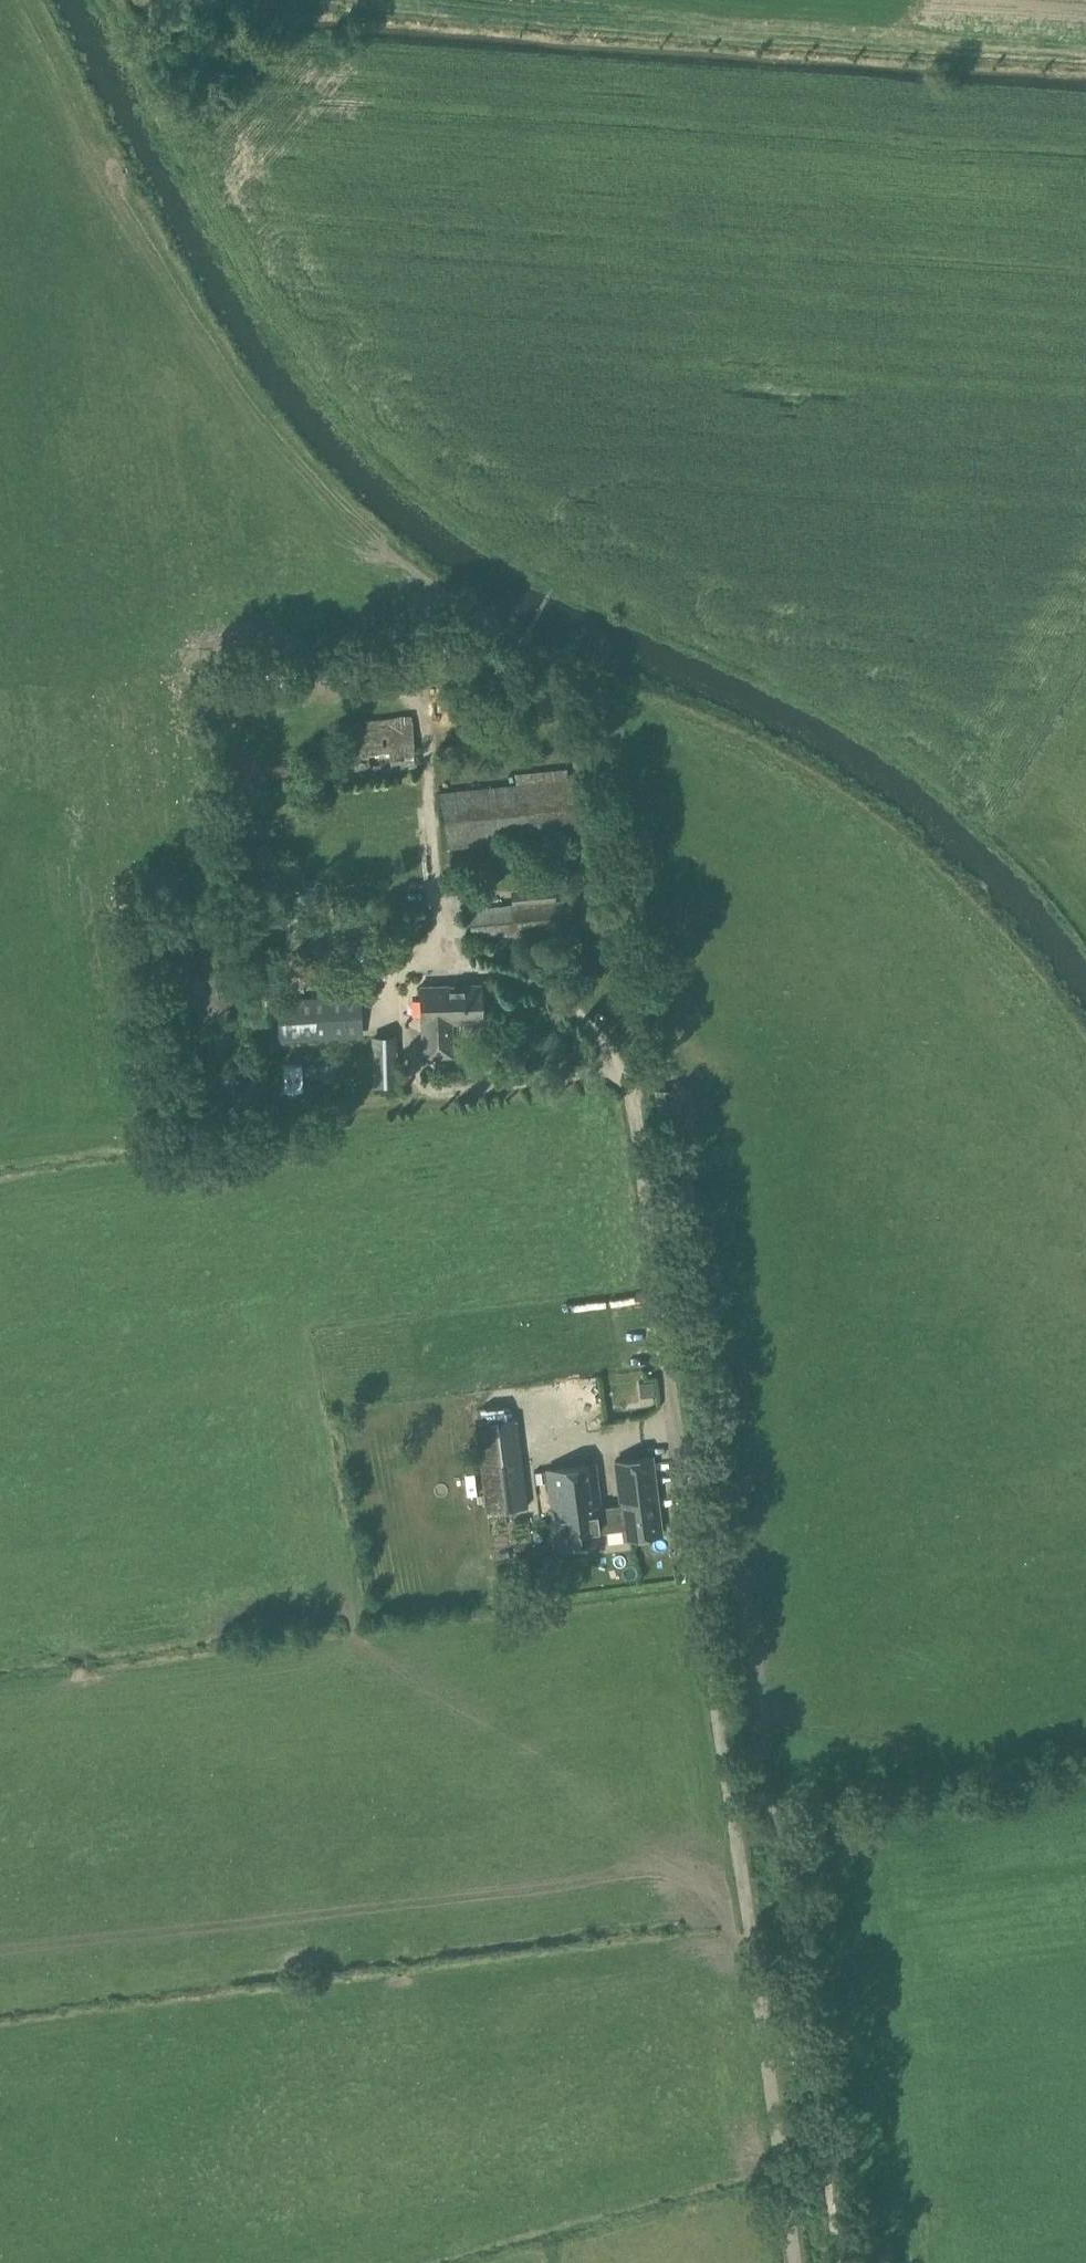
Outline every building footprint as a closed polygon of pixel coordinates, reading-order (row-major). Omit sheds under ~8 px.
[(418,769),(413,725),(338,732),(343,777),(418,769)] [(232,778),(297,777),(297,756),(232,756),(232,778)] [(573,779),(438,792),(443,848),(579,836),(573,779)] [(572,883),(518,889),(519,903),(469,908),(471,938),(597,926),(594,895),(574,897),(572,883)] [(169,1118),(204,1113),(194,1020),(252,1013),(253,1022),(259,1022),(262,1051),(279,1050),(279,1042),(360,1036),(357,994),(279,999),(276,949),(248,950),(249,956),(227,958),(224,925),(159,931),(167,1015),(159,1016),(169,1118)] [(482,1020),(481,985),(420,987),(422,1023),(423,1023),(424,1056),(453,1055),(451,1021),(482,1020)] [(396,1039),(372,1040),(374,1085),(397,1083),(396,1039)] [(528,1507),(518,1417),(475,1422),(486,1513),(528,1507)] [(661,1524),(652,1458),(652,1457),(614,1460),(619,1505),(601,1508),(595,1463),(547,1469),(547,1471),(549,1481),(557,1547),(605,1540),(604,1532),(622,1529),(623,1539),(646,1536),(662,1534),(661,1524)] [(537,1483),(549,1481),(547,1471),(536,1472),(537,1483)]
